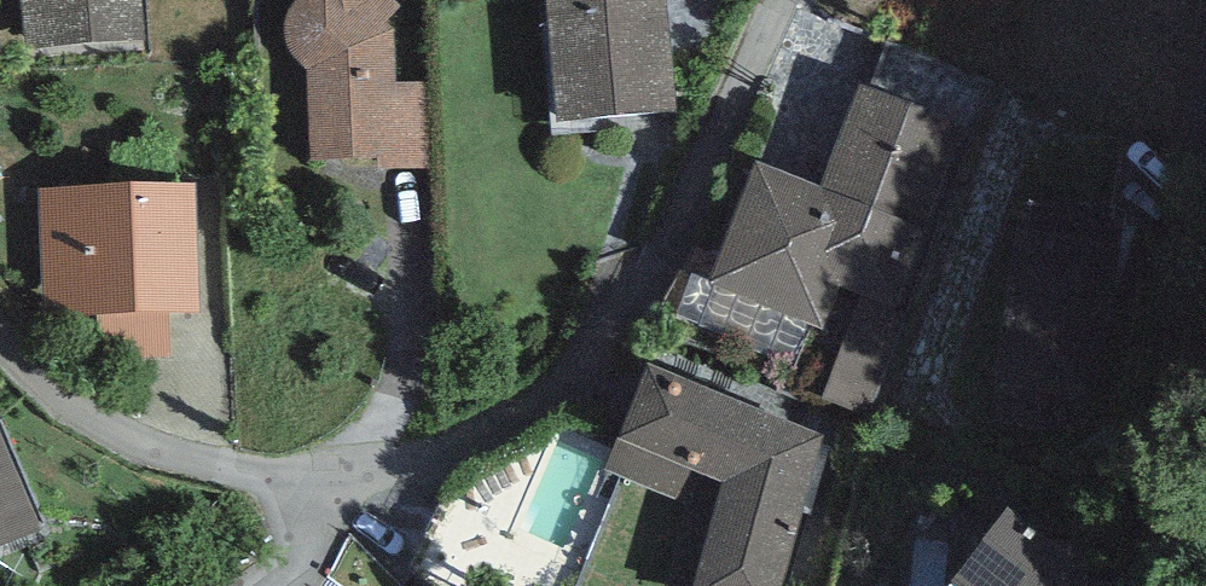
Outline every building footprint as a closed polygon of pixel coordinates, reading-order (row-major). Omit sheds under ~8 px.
[(33,63),(150,48),(144,0),(24,0),(33,63)] [(300,1),(295,9),(288,19),(284,26),(283,35),(283,44),(288,51),(294,60),(299,67),(307,74),(307,169),(379,166),(380,175),(426,173),(426,87),(397,88),(395,36),(385,22),(398,10),(389,0),(300,0),(300,1)] [(557,132),(676,121),(666,0),(546,0),(557,132)] [(965,130),(863,91),(823,197),(757,172),(723,263),(696,253),(669,323),(833,385),(826,404),(897,431),(936,329),(895,314),(965,130)] [(195,193),(37,196),(39,326),(97,325),(98,361),(173,360),(173,326),(197,325),(195,193)] [(644,384),(606,479),(720,515),(697,585),(782,585),(828,443),(644,384)] [(44,536),(0,435),(0,555),(44,536)] [(1007,516),(958,585),(1090,585),(1092,552),(1049,552),(1007,516)]
